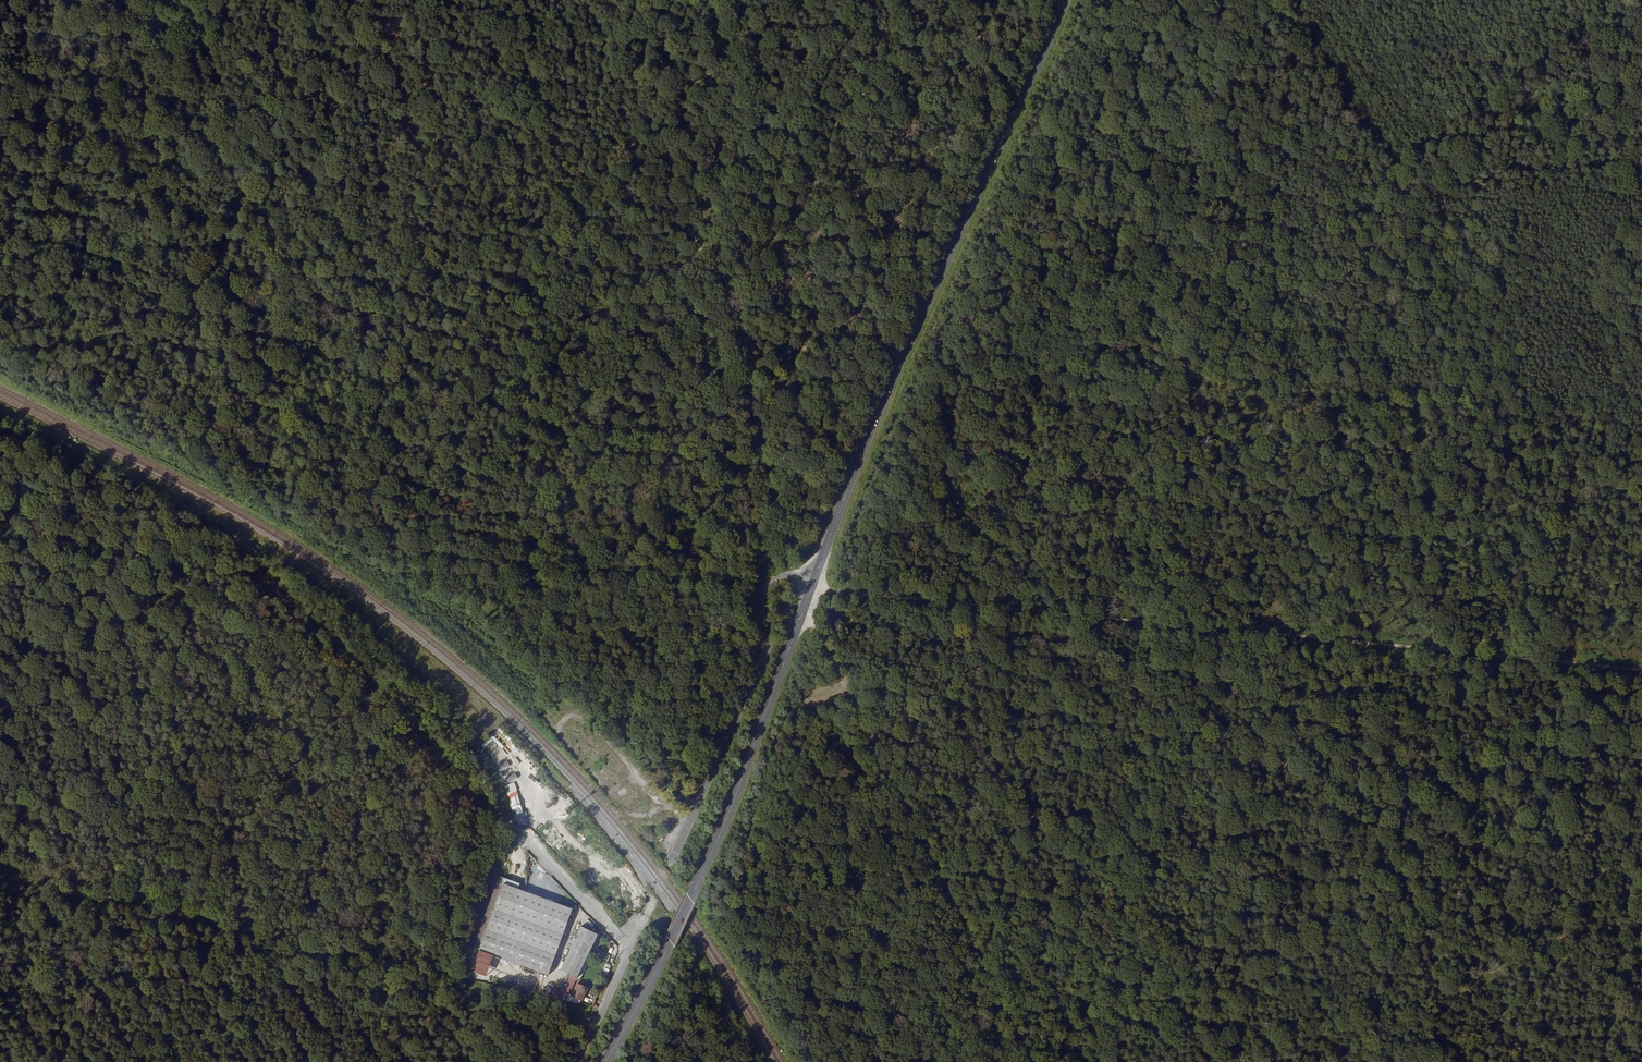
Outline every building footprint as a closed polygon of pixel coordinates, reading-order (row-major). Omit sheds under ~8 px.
[(576,734),(570,740),(572,743),(579,736),(576,734)] [(599,741),(593,746),(595,749),(601,744),(599,741)] [(579,751),(586,745),(583,743),(577,749),(579,751)] [(585,758),(593,752),(590,749),(583,756),(585,758)] [(615,774),(623,767),(621,764),(613,772),(615,774)] [(606,781),(609,784),(615,777),(612,774),(606,781)] [(516,825),(527,824),(526,812),(519,812),(518,799),(514,800),(516,825)] [(496,874),(469,945),(475,948),(500,881),(514,886),(516,882),(496,874)] [(500,881),(475,948),(546,974),(571,907),(514,886),(500,881)] [(575,978),(598,936),(579,926),(558,969),(575,978)] [(519,970),(520,967),(503,960),(502,963),(519,970)] [(587,986),(576,981),(571,991),(581,997),(587,986)] [(592,1006),(598,1008),(601,1002),(594,1000),(592,1006)]
